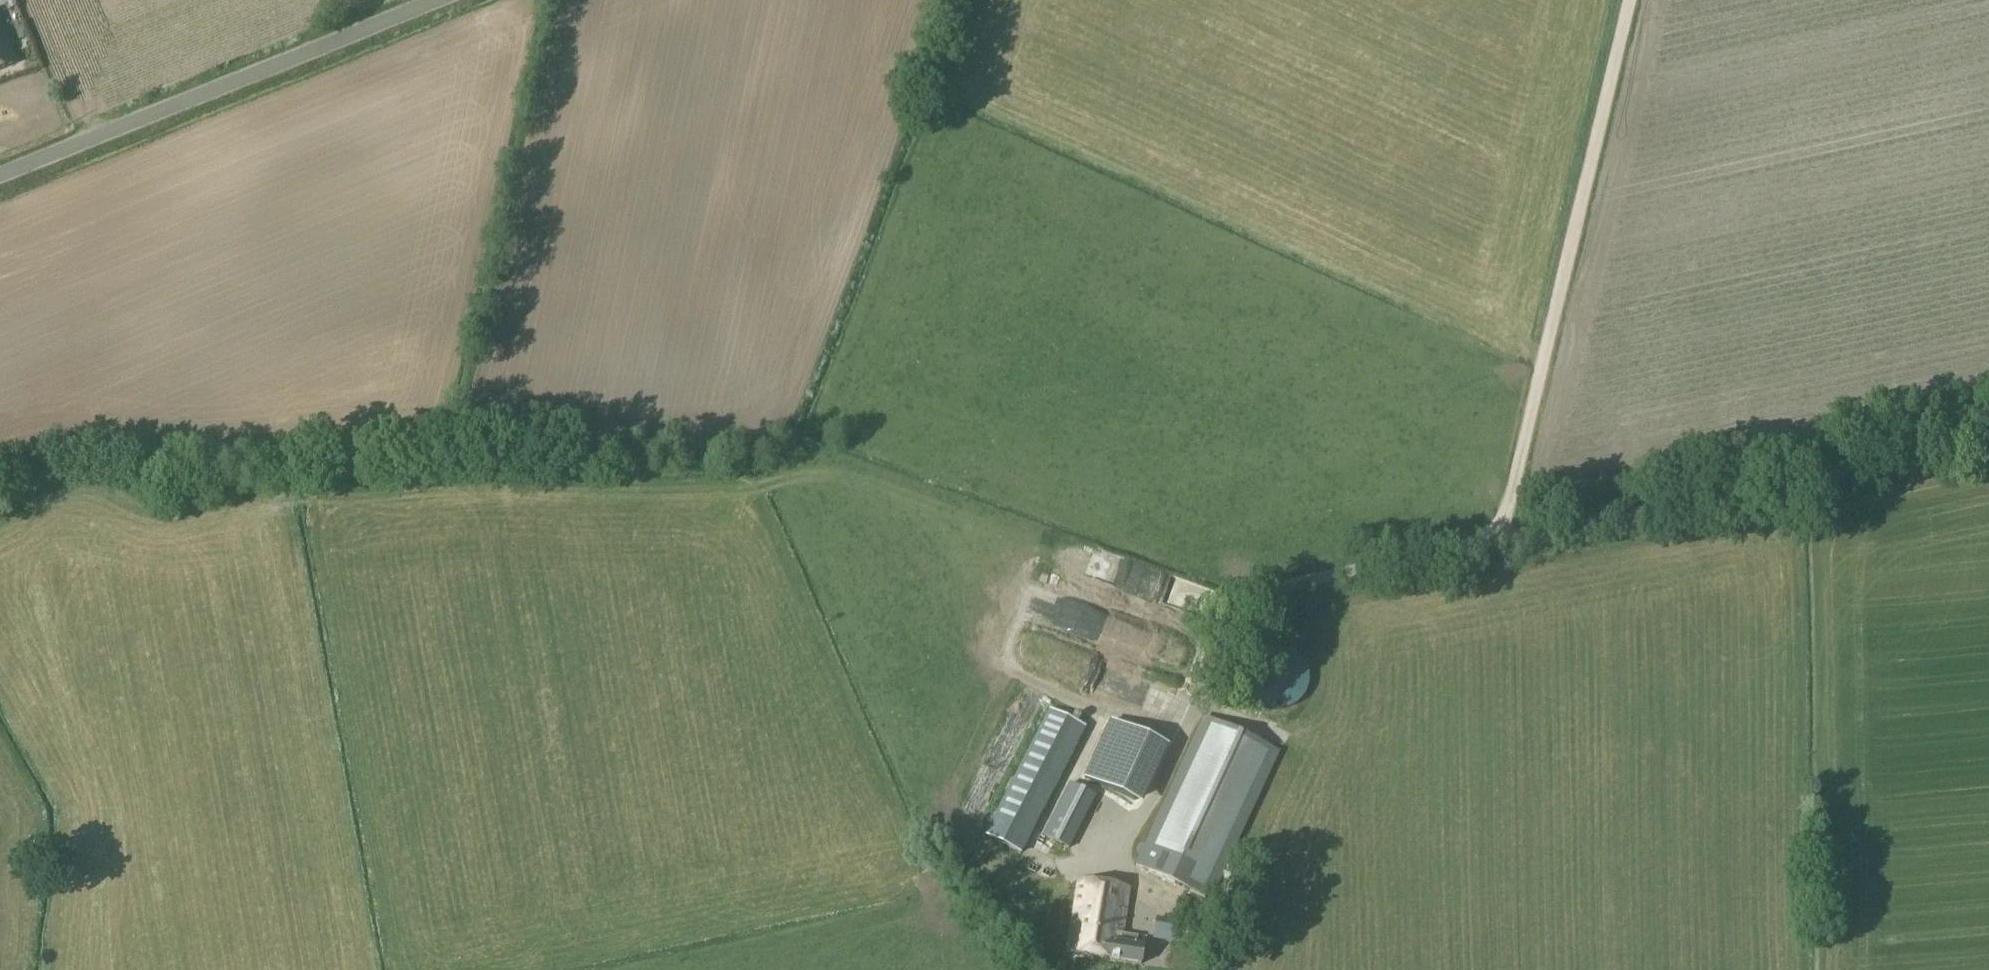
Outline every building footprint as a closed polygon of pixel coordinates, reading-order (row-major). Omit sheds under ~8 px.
[(17,62),(0,19),(0,69),(17,62)] [(1283,648),(1281,647),(1277,647),(1273,647),(1271,647),(1268,648),(1264,649),(1261,651),(1259,653),(1256,655),(1252,659),(1250,662),(1248,666),(1247,670),(1247,674),(1246,677),(1246,680),(1247,682),(1247,685),(1249,689),(1251,692),(1252,695),(1256,699),(1259,701),(1263,704),(1268,706),(1270,706),(1272,707),(1277,707),(1283,707),(1285,706),(1289,704),(1295,701),(1298,699),(1300,695),(1302,692),(1304,690),(1305,688),(1306,684),(1306,681),(1307,678),(1306,673),(1306,671),(1305,666),(1303,662),(1302,660),(1299,656),(1297,655),(1296,654),(1292,651),(1289,650),(1287,649),(1283,648)] [(1122,688),(1133,694),(1141,682),(1119,669),(1106,690),(1117,697),(1122,688)] [(1162,736),(1181,700),(1149,683),(1130,719),(1162,736)] [(1086,728),(1049,709),(985,834),(1022,853),(1057,785),(1056,787),(1056,788),(1062,790),(1065,784),(1065,783),(1059,781),(1086,728)] [(1279,750),(1204,715),(1135,865),(1210,900),(1279,750)] [(1097,795),(1070,781),(1042,835),(1070,849),(1097,795)] [(1079,880),(1069,952),(1104,957),(1109,958),(1142,963),(1144,946),(1136,944),(1138,936),(1122,933),(1128,888),(1079,880)] [(1157,916),(1153,938),(1191,944),(1195,922),(1157,916)]
